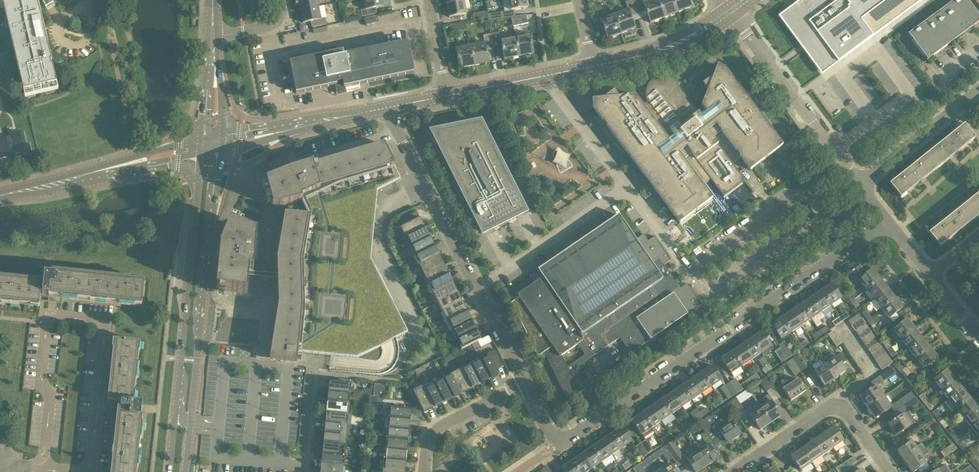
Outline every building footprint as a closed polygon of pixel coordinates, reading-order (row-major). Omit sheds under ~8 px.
[(21,72),(19,73),(23,90),(57,82),(53,65),(51,65),(50,61),(52,60),(50,60),(35,0),(4,0),(21,72)] [(317,0),(298,0),(300,10),(318,7),(317,0)] [(365,9),(361,10),(362,17),(377,14),(376,8),(383,6),(382,0),(363,0),(365,9)] [(510,10),(527,7),(526,0),(508,0),(510,10)] [(614,15),(621,33),(636,28),(631,16),(638,14),(633,0),(632,0),(625,3),(628,10),(622,12),(622,10),(616,12),(617,14),(614,15)] [(657,0),(649,0),(645,0),(642,1),(642,0),(633,0),(638,14),(645,11),(650,23),(664,18),(657,0)] [(673,0),(657,0),(664,18),(678,12),(673,0)] [(678,12),(692,7),(690,0),(673,0),(678,12)] [(922,0),(800,0),(794,4),(837,62),(922,0)] [(927,60),(978,22),(978,17),(966,0),(955,0),(908,34),(927,60)] [(464,1),(446,5),(449,17),(466,14),(464,1)] [(318,7),(300,10),(303,23),(310,21),(311,27),(326,24),(325,18),(321,19),(318,7)] [(487,14),(488,17),(488,20),(515,17),(514,10),(487,14)] [(488,17),(487,14),(487,11),(472,14),(474,20),(488,17)] [(621,33),(614,15),(606,18),(605,13),(598,16),(607,39),(621,33)] [(379,22),(377,16),(377,15),(365,18),(366,25),(379,22)] [(526,15),(511,18),(513,27),(528,24),(526,15)] [(467,30),(465,22),(450,25),(452,33),(467,30)] [(519,56),(515,37),(512,37),(512,36),(506,37),(506,39),(500,40),(499,32),(491,34),(494,49),(501,47),(504,59),(519,56)] [(472,46),(470,46),(475,65),(489,63),(487,50),(494,49),(491,34),(483,36),(484,43),(478,44),(478,43),(472,44),(472,46)] [(517,36),(515,37),(519,56),(534,53),(530,34),(523,35),(522,34),(517,35),(517,36)] [(296,93),(336,85),(336,83),(342,81),(344,87),(413,72),(407,42),(344,55),(344,56),(343,56),(342,51),(289,62),(296,93)] [(475,65),(470,46),(455,49),(459,69),(475,65)] [(782,145),(749,101),(724,68),(717,65),(701,106),(703,109),(698,113),(676,83),(675,82),(673,81),(672,80),(671,79),(669,78),(668,77),(666,77),(665,77),(663,76),(662,76),(660,77),(658,77),(657,77),(655,78),(654,79),(652,80),(651,81),(650,82),(649,83),(648,84),(647,86),(647,87),(646,89),(646,90),(646,92),(646,94),(646,95),(646,97),(646,98),(647,100),(648,101),(642,106),(635,95),(592,100),(592,108),(650,184),(649,184),(648,186),(662,205),(664,205),(665,204),(680,223),(712,198),(702,185),(711,179),(723,196),(745,180),(732,163),(740,157),(750,170),(771,154),(775,160),(791,149),(786,142),(782,145)] [(518,200),(519,199),(511,183),(510,183),(479,123),(461,127),(459,124),(451,128),(452,129),(433,133),(438,144),(437,144),(445,161),(446,160),(458,184),(457,185),(465,201),(467,200),(483,233),(524,212),(518,200)] [(964,124),(927,154),(938,168),(975,138),(964,124)] [(12,127),(18,152),(19,152),(18,151),(25,150),(25,149),(35,146),(35,148),(36,148),(34,141),(31,142),(27,128),(17,131),(16,126),(12,127)] [(12,127),(8,128),(9,132),(0,135),(0,139),(4,155),(4,154),(10,152),(10,153),(17,151),(17,152),(18,152),(12,127)] [(400,180),(394,167),(395,167),(384,145),(290,172),(266,182),(272,207),(282,208),(289,206),(288,215),(285,214),(277,259),(278,305),(270,360),(280,361),(297,363),(298,353),(357,358),(381,346),(395,339),(408,333),(371,260),(377,191),(400,180)] [(561,171),(572,164),(560,145),(549,153),(561,171)] [(938,168),(927,154),(889,184),(900,197),(938,168)] [(966,203),(977,217),(978,215),(978,193),(966,203)] [(977,217),(966,203),(929,233),(939,247),(977,217)] [(409,223),(420,218),(416,211),(406,217),(409,223)] [(578,390),(561,355),(578,344),(588,359),(619,338),(630,353),(702,305),(687,284),(680,289),(672,277),(664,265),(671,260),(655,236),(648,241),(643,234),(635,240),(618,215),(537,270),(542,278),(517,295),(519,299),(512,303),(538,355),(543,351),(565,396),(578,390)] [(420,218),(404,226),(400,228),(405,238),(425,228),(420,218)] [(216,290),(247,295),(249,272),(252,272),(252,273),(253,273),(254,260),(256,236),(230,225),(220,248),(216,290)] [(425,228),(405,238),(403,238),(408,248),(410,247),(429,237),(425,228)] [(429,237),(410,247),(414,256),(434,246),(429,237)] [(434,246),(414,256),(419,265),(439,256),(434,246)] [(439,256),(419,265),(424,275),(443,265),(439,256)] [(411,268),(408,263),(401,267),(403,272),(411,268)] [(443,265),(424,275),(428,284),(448,274),(443,265)] [(866,290),(880,279),(872,269),(867,274),(860,265),(851,272),(855,276),(856,275),(859,279),(858,280),(866,290)] [(0,279),(0,301),(39,305),(41,293),(42,293),(42,294),(142,305),(144,284),(44,273),(43,284),(0,279)] [(453,283),(448,274),(428,284),(433,293),(453,283)] [(880,279),(866,290),(873,299),(887,288),(880,279)] [(457,293),(453,283),(433,293),(438,303),(457,293)] [(831,284),(821,291),(831,305),(840,298),(842,301),(847,298),(848,298),(846,294),(841,287),(836,291),(831,284)] [(887,288),(873,299),(881,309),(895,298),(887,288)] [(821,291),(811,298),(821,312),(831,305),(821,291)] [(850,291),(846,294),(848,298),(847,298),(850,302),(855,298),(850,291)] [(457,293),(438,303),(442,312),(462,302),(457,293)] [(811,298),(801,304),(811,319),(821,312),(811,298)] [(859,306),(855,298),(850,302),(855,309),(859,306)] [(902,307),(895,298),(881,309),(889,318),(902,307)] [(467,311),(462,302),(442,312),(447,321),(467,311)] [(801,304),(791,311),(801,325),(811,319),(801,304)] [(866,320),(871,317),(866,309),(861,313),(866,320)] [(467,311),(447,321),(452,331),(471,321),(467,311)] [(791,311),(781,318),(791,332),(801,325),(791,311)] [(846,312),(839,317),(842,321),(849,317),(846,312)] [(851,326),(862,318),(859,313),(848,321),(851,326)] [(842,321),(839,317),(832,322),(835,326),(842,321)] [(876,324),(871,317),(866,320),(871,327),(876,324)] [(791,332),(781,318),(771,325),(781,339),(791,332)] [(865,323),(862,318),(851,326),(854,331),(865,323)] [(901,340),(914,329),(907,319),(893,330),(901,340)] [(476,330),(471,321),(452,331),(456,340),(476,330)] [(865,323),(854,331),(858,336),(869,328),(865,323)] [(826,326),(819,331),(822,335),(829,330),(826,326)] [(869,328),(858,336),(861,341),(872,333),(869,328)] [(922,338),(914,329),(901,340),(908,349),(922,338)] [(481,340),(476,330),(456,340),(461,349),(471,344),(478,341),(481,340)] [(822,335),(819,331),(812,335),(815,340),(822,335)] [(833,331),(828,335),(836,347),(842,344),(833,331)] [(761,332),(751,339),(763,355),(773,348),(761,332)] [(875,338),(872,333),(861,341),(865,346),(875,338)] [(479,342),(481,348),(492,343),(489,337),(479,342)] [(879,343),(875,338),(865,346),(868,350),(879,343)] [(929,347),(922,338),(908,349),(916,358),(929,347)] [(751,339),(741,345),(751,359),(760,353),(762,356),(763,355),(751,339)] [(806,339),(799,344),(802,349),(809,344),(806,339)] [(117,418),(111,471),(135,471),(142,404),(132,402),(138,342),(117,340),(111,399),(119,399),(117,418)] [(887,350),(891,347),(886,340),(882,343),(887,350)] [(471,344),(474,350),(481,347),(478,341),(471,344)] [(793,355),(783,341),(778,345),(780,348),(787,359),(793,355)] [(879,343),(868,350),(871,355),(882,348),(879,343)] [(741,345),(732,352),(741,366),(751,359),(741,345)] [(891,347),(887,350),(892,357),(896,354),(891,347)] [(937,357),(929,347),(916,358),(923,368),(937,357)] [(787,359),(780,348),(774,352),(782,363),(787,359)] [(882,348),(871,355),(875,360),(885,353),(882,348)] [(489,355),(496,370),(500,368),(501,368),(503,366),(495,349),(487,353),(489,356),(489,355)] [(741,366),(732,352),(721,359),(731,373),(741,366)] [(840,354),(825,364),(835,378),(845,371),(841,365),(847,361),(842,353),(840,354)] [(885,353),(875,360),(878,365),(889,358),(885,353)] [(479,360),(489,380),(499,375),(489,355),(479,360)] [(763,369),(769,365),(764,356),(758,360),(763,369)] [(791,360),(799,372),(805,368),(796,356),(791,360)] [(892,363),(889,358),(878,365),(881,370),(892,363)] [(479,360),(470,365),(480,385),(489,380),(479,360)] [(799,372),(791,360),(785,363),(794,376),(799,372)] [(898,372),(905,366),(900,360),(896,363),(893,365),(898,372)] [(835,378),(825,364),(809,375),(814,381),(819,378),(824,386),(835,378)] [(470,365),(461,370),(471,390),(480,385),(470,365)] [(765,374),(772,369),(769,365),(762,370),(765,374)] [(701,373),(711,387),(721,380),(711,366),(701,373)] [(905,366),(898,372),(903,379),(911,373),(905,366)] [(896,373),(892,367),(879,376),(883,382),(896,373)] [(941,390),(955,379),(947,369),(933,380),(941,390)] [(461,370),(451,374),(461,394),(471,390),(461,370)] [(711,387),(701,373),(691,380),(701,394),(711,387)] [(756,373),(750,378),(753,383),(760,378),(756,373)] [(461,394),(451,374),(442,379),(452,399),(461,394)] [(874,380),(878,385),(883,382),(879,376),(874,380)] [(766,377),(759,381),(766,392),(772,388),(774,387),(766,377)] [(743,389),(740,385),(735,378),(730,382),(738,393),(743,389)] [(750,378),(740,385),(743,389),(753,383),(750,378)] [(452,399),(442,379),(433,384),(443,404),(452,399)] [(791,401),(806,391),(797,379),(782,389),(791,401)] [(955,379),(941,390),(948,399),(962,388),(955,379)] [(691,380),(681,386),(691,401),(701,394),(691,380)] [(328,392),(350,394),(351,383),(329,381),(328,392)] [(725,386),(732,397),(738,393),(730,382),(724,386),(725,386)] [(384,397),(385,384),(374,383),(373,396),(384,397)] [(443,404),(433,384),(423,388),(433,408),(443,404)] [(867,408),(883,396),(876,385),(859,397),(867,408)] [(691,401),(681,386),(671,393),(681,407),(691,401)] [(433,408),(423,388),(414,393),(424,413),(433,408)] [(962,388),(948,399),(956,409),(970,398),(962,388)] [(328,392),(327,402),(349,404),(350,394),(328,392)] [(902,407),(915,397),(911,392),(898,400),(902,407)] [(671,393),(662,400),(671,414),(681,407),(671,393)] [(924,404),(928,400),(923,393),(918,397),(924,404)] [(766,404),(760,408),(770,423),(780,416),(772,404),(774,403),(768,395),(762,399),(766,404)] [(883,396),(867,408),(874,418),(891,407),(883,396)] [(743,408),(736,398),(736,397),(729,402),(736,413),(743,408)] [(915,397),(902,407),(899,409),(903,415),(888,424),(896,435),(915,422),(908,412),(910,411),(921,404),(915,397)] [(977,407),(970,398),(956,409),(963,418),(977,407)] [(722,403),(719,399),(712,404),(715,408),(722,403)] [(662,400),(652,407),(661,421),(671,414),(662,400)] [(928,400),(924,404),(929,410),(933,407),(928,400)] [(349,404),(327,402),(326,413),(348,415),(349,404)] [(389,407),(388,418),(410,420),(411,410),(389,407)] [(661,421),(652,407),(642,413),(652,428),(661,421)] [(707,407),(699,412),(702,417),(710,412),(707,407)] [(770,423),(760,408),(754,412),(751,407),(745,411),(750,419),(752,418),(760,430),(770,423)] [(977,407),(963,418),(971,427),(978,421),(978,409),(977,407)] [(702,417),(699,412),(692,417),(695,422),(702,417)] [(939,422),(943,419),(938,412),(933,416),(939,422)] [(348,415),(326,413),(325,423),(347,425),(348,415)] [(652,428),(642,413),(632,420),(641,434),(644,439),(654,432),(651,428),(652,428)] [(728,443),(740,434),(731,421),(725,426),(721,420),(716,423),(710,415),(704,419),(720,443),(725,439),(728,443)] [(410,420),(388,418),(387,428),(409,431),(410,420)] [(718,450),(715,446),(720,443),(704,419),(698,423),(712,442),(697,452),(707,466),(718,458),(714,453),(718,450)] [(925,433),(937,425),(933,419),(921,428),(925,433)] [(943,419),(939,422),(944,429),(949,426),(943,419)] [(687,421),(680,426),(683,430),(690,426),(687,421)] [(971,427),(978,437),(978,421),(971,427)] [(325,423),(324,433),(346,435),(347,425),(325,423)] [(683,430),(680,426),(673,431),(676,435),(683,430)] [(611,434),(621,448),(631,441),(622,427),(611,434)] [(822,434),(832,448),(843,441),(833,427),(822,434)] [(387,428),(386,439),(408,441),(409,431),(387,428)] [(954,441),(958,438),(953,431),(948,434),(954,441)] [(324,433),(323,444),(345,446),(346,435),(324,433)] [(621,448),(611,434),(602,441),(611,455),(621,448)] [(832,448),(822,434),(812,441),(822,456),(832,448)] [(663,444),(670,439),(667,435),(659,440),(663,444)] [(958,438),(954,441),(959,448),(963,445),(958,438)] [(386,439),(385,449),(407,451),(408,441),(386,439)] [(646,439),(640,443),(648,454),(653,451),(646,439)] [(602,441),(592,448),(601,462),(611,455),(602,441)] [(690,457),(688,454),(683,457),(672,441),(664,446),(673,458),(676,463),(681,459),(683,462),(682,462),(688,471),(692,468),(695,471),(698,471),(699,471),(702,471),(706,469),(705,467),(707,466),(697,452),(690,457)] [(822,456),(812,441),(801,449),(811,463),(822,456)] [(904,462),(925,448),(921,443),(915,447),(911,441),(897,451),(904,462)] [(648,454),(640,443),(635,447),(642,458),(648,454)] [(323,444),(322,454),(344,456),(345,446),(323,444)] [(957,449),(953,444),(940,452),(944,458),(957,449)] [(664,446),(639,463),(643,468),(662,455),(667,462),(673,458),(664,446)] [(592,448),(582,454),(592,469),(601,462),(592,448)] [(925,448),(904,462),(911,471),(913,471),(926,463),(922,457),(928,453),(925,448)] [(385,449),(384,460),(406,462),(407,451),(385,449)] [(811,463),(801,449),(790,456),(800,470),(811,463)] [(344,456),(322,454),(321,464),(343,467),(344,456)] [(572,461),(579,471),(587,471),(592,469),(582,454),(572,461)] [(840,465),(844,470),(857,461),(853,456),(840,465)] [(383,470),(403,471),(405,471),(406,462),(384,460),(383,470)] [(622,465),(625,470),(633,465),(629,460),(622,465)] [(974,471),(966,460),(955,469),(958,471),(973,471),(974,471)] [(572,461),(562,468),(565,471),(579,471),(572,461)] [(639,463),(632,468),(635,471),(645,471),(643,468),(639,463)]
